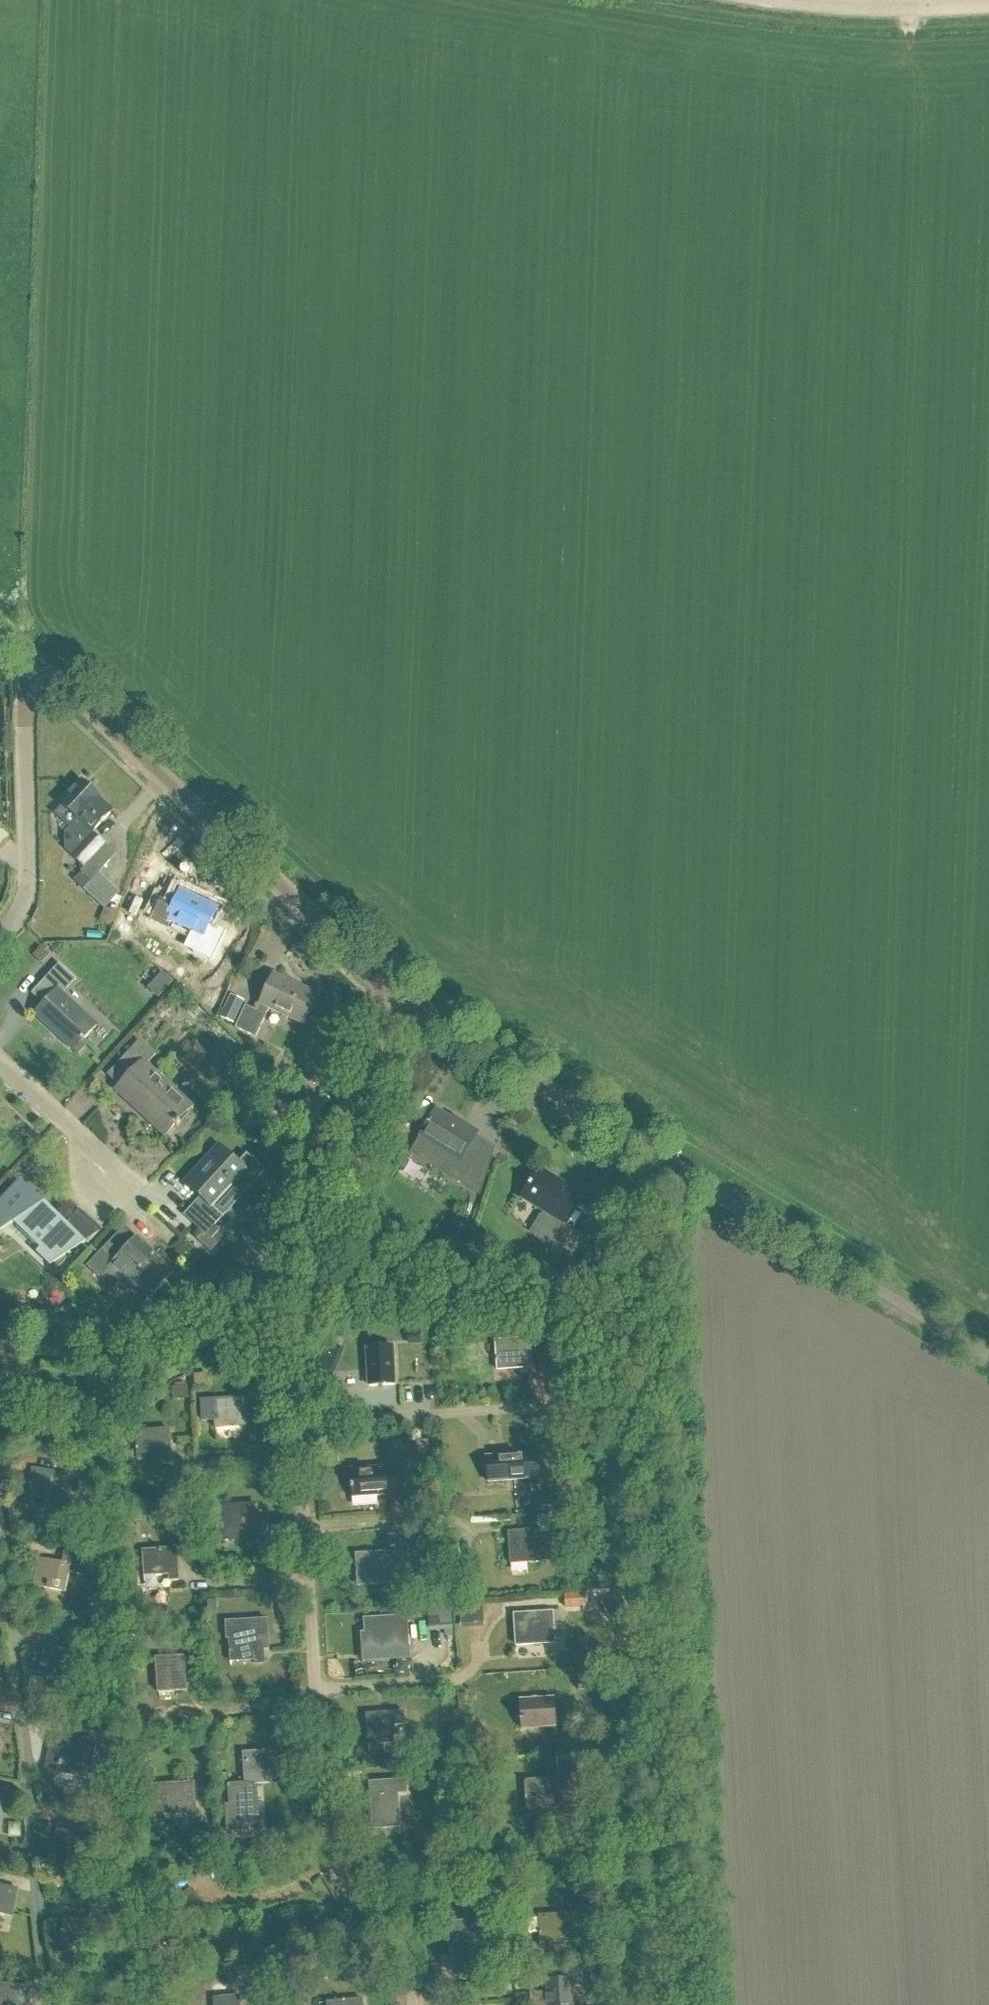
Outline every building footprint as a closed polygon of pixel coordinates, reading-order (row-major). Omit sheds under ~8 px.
[(112,812),(81,782),(60,804),(62,807),(55,814),(82,841),(69,854),(85,868),(80,873),(81,874),(74,882),(105,911),(120,894),(99,875),(116,856),(105,845),(103,847),(90,835),(112,812)] [(218,909),(179,890),(174,901),(163,896),(151,920),(167,928),(170,921),(205,937),(218,909)] [(77,979),(59,964),(31,995),(43,1006),(34,1016),(73,1052),(96,1026),(63,995),(77,979)] [(162,973),(147,989),(158,999),(172,982),(162,973)] [(317,997),(273,976),(259,1005),(260,1005),(256,1012),(245,1007),(235,1029),(256,1038),(269,1010),(304,1026),(317,997)] [(220,1019),(234,1026),(244,1003),(230,996),(220,1019)] [(116,1091),(164,1136),(191,1108),(147,1066),(155,1057),(139,1042),(107,1076),(119,1088),(116,1091)] [(242,1092),(236,1099),(246,1107),(252,1100),(242,1092)] [(419,1139),(410,1154),(437,1171),(447,1155),(459,1163),(450,1178),(464,1187),(478,1164),(464,1156),(478,1133),(462,1124),(461,1126),(436,1111),(419,1139)] [(193,1207),(184,1217),(191,1223),(212,1242),(222,1232),(217,1227),(225,1218),(266,1172),(246,1154),(239,1162),(220,1145),(185,1185),(201,1198),(193,1207)] [(530,1234),(561,1252),(572,1234),(561,1228),(580,1195),(538,1170),(521,1199),(544,1213),(542,1216),(541,1215),(530,1234)] [(0,1205),(0,1237),(14,1228),(41,1253),(37,1257),(50,1269),(69,1256),(69,1255),(67,1256),(64,1253),(75,1241),(42,1210),(46,1209),(19,1184),(0,1205)] [(123,1230),(94,1261),(87,1269),(99,1281),(103,1275),(116,1287),(121,1281),(135,1294),(143,1285),(153,1294),(157,1290),(158,1291),(174,1273),(136,1238),(134,1240),(123,1230)] [(451,1238),(435,1236),(433,1249),(450,1251),(451,1238)] [(554,1258),(552,1271),(570,1274),(572,1260),(554,1258)] [(497,1370),(532,1367),(528,1327),(520,1327),(520,1339),(494,1341),(497,1370)] [(420,1332),(407,1332),(408,1346),(421,1345),(420,1332)] [(375,1347),(366,1348),(368,1378),(369,1386),(394,1385),(394,1377),(392,1354),(392,1346),(375,1347)] [(328,1387),(334,1374),(317,1365),(311,1378),(328,1387)] [(194,1375),(195,1389),(208,1388),(207,1374),(194,1375)] [(172,1401),(189,1400),(188,1387),(171,1388),(172,1401)] [(250,1427),(248,1397),(200,1400),(202,1422),(213,1422),(214,1430),(250,1427)] [(170,1457),(169,1430),(136,1432),(138,1460),(170,1457)] [(414,1465),(431,1465),(431,1453),(429,1453),(430,1441),(416,1441),(416,1453),(414,1453),(414,1465)] [(513,1455),(505,1456),(485,1457),(487,1482),(530,1479),(530,1487),(540,1487),(538,1458),(513,1460),(513,1455)] [(394,1467),(350,1470),(352,1497),(385,1495),(396,1494),(395,1477),(394,1467)] [(64,1475),(32,1469),(27,1496),(59,1502),(61,1489),(68,1490),(70,1478),(63,1476),(64,1475)] [(537,1513),(557,1512),(556,1495),(536,1497),(537,1513)] [(218,1530),(216,1530),(215,1530),(216,1540),(219,1539),(219,1543),(260,1541),(258,1505),(217,1508),(218,1530)] [(457,1525),(475,1521),(473,1512),(455,1516),(457,1525)] [(557,1532),(556,1514),(536,1516),(537,1533),(557,1532)] [(527,1532),(509,1533),(508,1534),(510,1566),(551,1563),(549,1538),(528,1540),(527,1532)] [(179,1581),(177,1549),(142,1551),(143,1576),(168,1575),(168,1581),(179,1581)] [(86,1558),(84,1558),(85,1556),(64,1552),(62,1564),(40,1559),(34,1586),(64,1592),(69,1567),(72,1567),(70,1575),(88,1578),(86,1558)] [(408,1552),(356,1554),(356,1555),(357,1582),(390,1580),(391,1583),(409,1582),(408,1552)] [(30,1590),(36,1569),(18,1563),(12,1585),(30,1590)] [(585,1593),(565,1594),(566,1608),(585,1607),(585,1593)] [(217,1600),(208,1600),(209,1613),(218,1612),(217,1600)] [(515,1646),(554,1643),(552,1612),(538,1613),(538,1621),(524,1622),(523,1614),(513,1615),(515,1646)] [(80,1613),(79,1627),(88,1629),(90,1614),(80,1613)] [(264,1664),(264,1650),(269,1650),(267,1620),(226,1622),(227,1639),(229,1639),(230,1662),(255,1661),(255,1664),(264,1664)] [(362,1653),(396,1651),(395,1632),(407,1631),(407,1621),(379,1623),(379,1632),(361,1634),(362,1653)] [(166,1630),(166,1643),(179,1642),(179,1630),(166,1630)] [(46,1647),(40,1674),(70,1680),(75,1654),(46,1647)] [(186,1691),(184,1657),(155,1659),(157,1693),(186,1691)] [(522,1729),(556,1727),(554,1698),(520,1700),(522,1729)] [(404,1724),(403,1712),(366,1715),(368,1745),(394,1743),(392,1725),(404,1724)] [(484,1715),(467,1717),(467,1729),(485,1727),(484,1715)] [(89,1780),(96,1740),(83,1738),(82,1743),(52,1737),(47,1763),(57,1766),(56,1774),(89,1780)] [(269,1752),(242,1754),(244,1784),(244,1785),(255,1784),(255,1785),(271,1784),(269,1752)] [(573,1756),(557,1757),(557,1771),(574,1770),(573,1756)] [(159,1781),(158,1768),(148,1769),(149,1782),(159,1781)] [(227,1773),(217,1773),(217,1784),(228,1783),(227,1773)] [(525,1781),(527,1810),(560,1807),(558,1779),(525,1781)] [(403,1781),(367,1784),(370,1828),(399,1826),(397,1794),(404,1794),(403,1781)] [(230,1804),(224,1804),(225,1825),(226,1833),(228,1833),(243,1832),(243,1821),(255,1820),(255,1816),(257,1816),(255,1785),(255,1784),(244,1785),(244,1784),(228,1785),(230,1804)] [(194,1812),(192,1785),(149,1788),(151,1815),(194,1812)] [(104,1804),(87,1801),(85,1812),(103,1815),(104,1804)] [(58,1825),(53,1851),(83,1857),(86,1844),(92,1845),(95,1834),(88,1833),(89,1831),(58,1825)] [(244,1851),(221,1852),(222,1867),(244,1865),(244,1851)] [(18,1890),(0,1887),(0,1914),(12,1917),(18,1890)] [(583,1913),(539,1916),(539,1919),(528,1920),(529,1933),(540,1933),(541,1944),(585,1941),(583,1913)] [(276,1918),(263,1918),(264,1931),(277,1931),(276,1918)] [(463,1921),(451,1922),(455,1972),(487,1970),(483,1926),(471,1927),(470,1922),(463,1923),(463,1921)] [(585,1955),(569,1956),(569,1965),(586,1964),(585,1955)] [(286,1961),(286,1974),(296,1974),(296,1960),(286,1961)] [(603,1976),(590,1976),(591,2001),(604,2000),(603,1976)] [(546,1994),(531,1995),(531,2004),(573,2004),(572,1985),(546,1987),(546,1994)] [(64,1993),(63,2001),(73,2003),(74,1995),(64,1993)] [(214,1998),(214,2004),(240,2004),(239,1996),(214,1998)]
